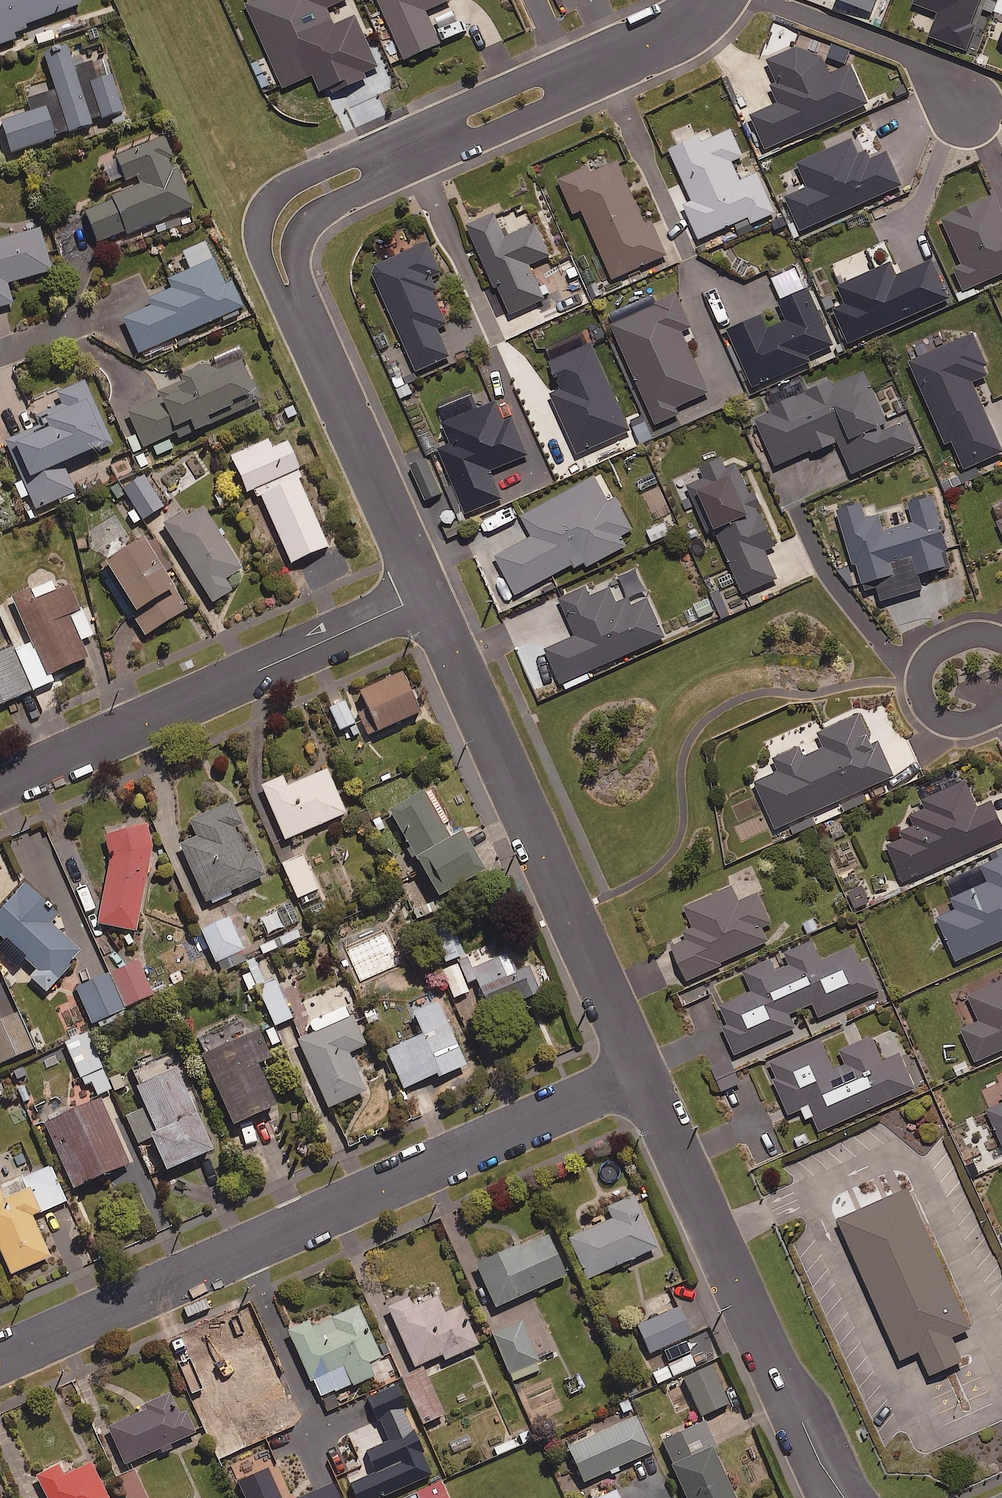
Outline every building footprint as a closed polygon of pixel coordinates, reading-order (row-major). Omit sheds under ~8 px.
[(32,36),(28,28),(80,8),(77,0),(0,0),(0,48),(32,36)] [(349,0),(261,0),(247,6),(284,90),(370,52),(355,18),(335,27),(327,10),(349,1),(349,0)] [(406,62),(442,46),(427,14),(451,3),(450,0),(378,0),(406,62)] [(839,2),(872,15),(878,0),(840,0),(839,2)] [(770,86),(779,106),(752,118),(767,151),(868,105),(851,68),(831,77),(824,60),(797,49),(767,62),(777,83),(770,86)] [(75,72),(68,51),(44,59),(51,81),(24,90),(33,115),(1,126),(11,156),(92,129),(91,126),(122,116),(104,62),(75,72)] [(702,144),(699,138),(671,152),(694,203),(685,206),(700,241),(748,219),(751,226),(777,215),(759,176),(741,183),(733,163),(744,158),(732,131),(702,144)] [(871,162),(860,138),(799,166),(809,189),(787,200),(802,232),(902,187),(888,155),(871,162)] [(170,163),(173,161),(165,140),(116,160),(124,182),(136,178),(140,188),(112,199),(114,204),(84,216),(97,248),(192,210),(177,172),(174,173),(170,163)] [(647,231),(619,164),(592,175),(588,168),(560,180),(575,216),(584,213),(613,281),(667,258),(654,228),(647,231)] [(995,198),(943,221),(964,266),(955,270),(965,293),(1001,276),(1001,212),(995,198)] [(494,213),(467,225),(498,291),(501,290),(513,316),(546,301),(530,267),(552,257),(537,226),(506,240),(494,213)] [(13,307),(7,286),(51,274),(39,232),(0,242),(0,311),(13,307)] [(438,330),(448,326),(432,292),(437,290),(432,279),(442,274),(429,244),(373,270),(421,379),(453,364),(438,330)] [(138,358),(222,318),(224,323),(239,316),(237,312),(243,309),(231,284),(225,287),(206,245),(182,256),(190,272),(167,283),(171,292),(150,301),(153,308),(121,323),(138,358)] [(893,263),(839,286),(845,298),(833,303),(850,341),(947,300),(931,262),(898,275),(893,263)] [(785,318),(767,326),(763,317),(727,333),(750,387),(837,350),(811,290),(778,304),(785,318)] [(692,330),(678,297),(612,326),(657,426),(676,418),(673,411),(709,395),(682,334),(692,330)] [(973,336),(911,364),(947,446),(954,444),(966,471),(1001,455),(1001,450),(973,385),(991,376),(973,336)] [(630,433),(591,346),(551,364),(563,391),(552,396),(579,456),(630,433)] [(152,447),(157,459),(174,451),(168,440),(176,436),(179,442),(260,407),(241,364),(215,375),(211,366),(180,380),(182,384),(159,395),(161,400),(128,415),(143,451),(152,447)] [(755,418),(777,468),(811,454),(813,460),(841,447),(854,477),(922,448),(907,414),(888,423),(867,374),(835,387),(833,384),(755,418)] [(27,492),(65,474),(64,470),(113,448),(84,385),(56,397),(61,408),(38,419),(42,429),(6,445),(27,492)] [(488,388),(440,409),(456,445),(442,451),(468,514),(501,499),(491,474),(531,457),(514,418),(507,421),(499,402),(495,404),(488,388)] [(254,493),(299,475),(286,446),(272,453),(268,444),(231,460),(247,497),(254,493)] [(766,554),(782,547),(763,501),(755,504),(751,494),(756,492),(743,463),(726,470),(722,459),(698,470),(703,481),(687,488),(707,537),(717,532),(744,596),(778,582),(766,554)] [(65,474),(27,492),(37,514),(76,497),(65,474)] [(299,475),(254,493),(258,501),(261,499),(291,568),(328,552),(297,481),(301,480),(299,475)] [(612,504),(598,477),(522,518),(533,539),(496,559),(517,597),(586,560),(590,567),(628,547),(623,538),(634,531),(618,501),(612,504)] [(164,510),(144,480),(124,493),(144,523),(164,510)] [(860,572),(866,595),(879,591),(882,603),(923,593),(920,579),(953,570),(935,501),(910,508),(915,526),(885,533),(881,518),(867,522),(863,508),(840,514),(855,573),(860,572)] [(240,572),(201,511),(187,521),(184,516),(164,529),(212,607),(232,594),(224,582),(240,572)] [(672,537),(665,521),(645,531),(652,546),(672,537)] [(185,615),(141,545),(102,568),(146,639),(185,615)] [(14,651),(32,694),(55,684),(53,678),(88,663),(80,644),(93,639),(72,589),(53,597),(49,586),(12,601),(31,644),(14,651)] [(592,598),(587,589),(560,601),(577,637),(546,652),(563,687),(666,639),(646,597),(620,609),(611,590),(592,598)] [(717,616),(709,599),(692,606),(699,623),(717,616)] [(14,651),(0,658),(0,708),(32,694),(14,651)] [(421,709),(402,669),(350,693),(368,733),(421,709)] [(355,721),(345,699),(330,706),(339,728),(355,721)] [(754,780),(775,826),(892,773),(876,738),(872,740),(859,711),(817,730),(824,745),(802,754),(798,744),(772,756),(778,769),(754,780)] [(346,810),(327,767),(287,784),(283,774),(262,783),(285,837),(346,810)] [(964,779),(906,805),(914,822),(899,829),(901,835),(886,842),(906,887),(927,878),(923,870),(1001,834),(1001,826),(990,799),(976,805),(964,779)] [(450,833),(425,788),(390,808),(437,892),(483,867),(461,828),(450,833)] [(229,889),(265,873),(253,847),(246,850),(233,822),(240,819),(231,799),(190,818),(197,833),(179,841),(207,903),(231,893),(229,889)] [(146,821),(106,830),(112,847),(98,921),(136,928),(153,841),(146,821)] [(321,895),(304,853),(283,862),(300,904),(321,895)] [(980,864),(987,879),(951,895),(955,903),(935,912),(955,958),(1001,937),(1001,854),(980,864)] [(26,879),(0,907),(0,932),(37,968),(31,975),(46,989),(82,951),(50,921),(60,911),(26,879)] [(737,900),(729,884),(683,907),(695,931),(670,944),(686,978),(767,938),(761,925),(771,920),(756,890),(737,900)] [(866,902),(863,885),(848,887),(851,905),(866,902)] [(283,925),(276,910),(261,916),(268,932),(283,925)] [(247,959),(229,915),(201,927),(220,970),(247,959)] [(464,953),(450,917),(431,924),(445,960),(464,953)] [(819,959),(810,939),(784,951),(789,962),(775,969),(770,957),(743,969),(752,988),(716,1004),(736,1051),(794,1025),(788,1011),(812,1001),(818,1014),(878,988),(866,960),(862,962),(854,943),(819,959)] [(476,977),(487,1004),(519,992),(521,997),(541,989),(530,962),(524,965),(516,947),(496,955),(494,950),(480,956),(482,962),(472,966),(467,955),(459,958),(468,981),(476,977)] [(123,1007),(99,956),(73,969),(81,985),(76,987),(92,1021),(123,1007)] [(152,992),(138,959),(112,970),(126,1003),(152,992)] [(468,989),(456,962),(442,968),(454,995),(468,989)] [(968,992),(979,1018),(961,1026),(975,1058),(1001,1046),(1001,977),(968,992)] [(276,979),(258,987),(275,1023),(292,1016),(276,979)] [(0,981),(0,1061),(33,1046),(10,993),(6,994),(0,981)] [(466,1062),(438,999),(413,1010),(423,1031),(386,1048),(404,1086),(438,1070),(439,1074),(466,1062)] [(364,1043),(348,1004),(309,1020),(313,1030),(299,1035),(327,1105),(365,1090),(348,1050),(364,1043)] [(245,1032),(238,1015),(197,1032),(205,1049),(203,1050),(233,1120),(276,1101),(258,1060),(269,1055),(257,1027),(245,1032)] [(112,1086),(85,1031),(65,1041),(84,1083),(91,1080),(97,1093),(112,1086)] [(882,1059),(871,1034),(840,1048),(846,1061),(833,1067),(820,1037),(763,1062),(785,1112),(800,1106),(805,1117),(812,1114),(818,1128),(919,1084),(904,1049),(882,1059)] [(153,1135),(165,1165),(212,1146),(176,1053),(133,1070),(146,1105),(126,1113),(137,1141),(153,1135)] [(128,1161),(99,1095),(43,1119),(72,1185),(128,1161)] [(986,1105),(1001,1143),(1001,1098),(986,1105)] [(11,1271),(50,1254),(32,1214),(64,1199),(47,1162),(21,1173),(29,1188),(7,1199),(0,1183),(0,1247),(11,1271)] [(970,1325),(907,1184),(835,1215),(899,1357),(918,1348),(928,1372),(962,1357),(951,1333),(970,1325)] [(655,1246),(632,1193),(607,1205),(612,1217),(569,1236),(587,1276),(655,1246)] [(567,1272),(549,1233),(520,1246),(518,1242),(476,1261),(495,1304),(567,1272)] [(444,1311),(437,1295),(413,1305),(409,1296),(388,1304),(414,1364),(443,1352),(445,1357),(478,1342),(461,1304),(444,1311)] [(323,1444),(347,1432),(331,1392),(373,1374),(367,1360),(379,1355),(358,1304),(313,1323),(310,1318),(288,1327),(310,1379),(298,1384),(323,1444)] [(690,1334),(678,1306),(638,1324),(650,1351),(690,1334)] [(514,1379),(539,1368),(535,1361),(538,1360),(516,1311),(496,1320),(500,1328),(492,1331),(514,1379)] [(722,1354),(711,1329),(693,1337),(695,1342),(651,1363),(660,1382),(722,1354)] [(292,1396),(266,1337),(217,1359),(212,1348),(189,1358),(213,1412),(266,1388),(273,1404),(292,1396)] [(729,1401),(712,1363),(684,1376),(701,1413),(729,1401)] [(677,1375),(664,1381),(677,1411),(690,1405),(677,1375)] [(159,1447),(161,1452),(173,1447),(171,1441),(195,1431),(185,1407),(175,1412),(166,1393),(143,1404),(145,1408),(108,1424),(125,1462),(159,1447)] [(204,1424),(227,1474),(246,1466),(238,1448),(244,1445),(229,1412),(204,1424)] [(653,1449),(638,1414),(568,1444),(584,1479),(653,1449)] [(703,1421),(663,1438),(688,1497),(735,1497),(703,1421)] [(538,1436),(534,1428),(494,1446),(498,1454),(538,1436)] [(347,1432),(323,1444),(335,1472),(344,1468),(336,1450),(352,1443),(347,1432)] [(91,1459),(68,1470),(63,1459),(36,1473),(48,1497),(110,1497),(91,1459)] [(436,1479),(430,1467),(387,1486),(393,1497),(399,1497),(417,1490),(436,1479)] [(134,1468),(119,1475),(129,1497),(148,1497),(134,1468)] [(417,1490),(420,1497),(449,1497),(441,1477),(436,1479),(417,1490)] [(616,1488),(595,1497),(621,1497),(616,1488)]
